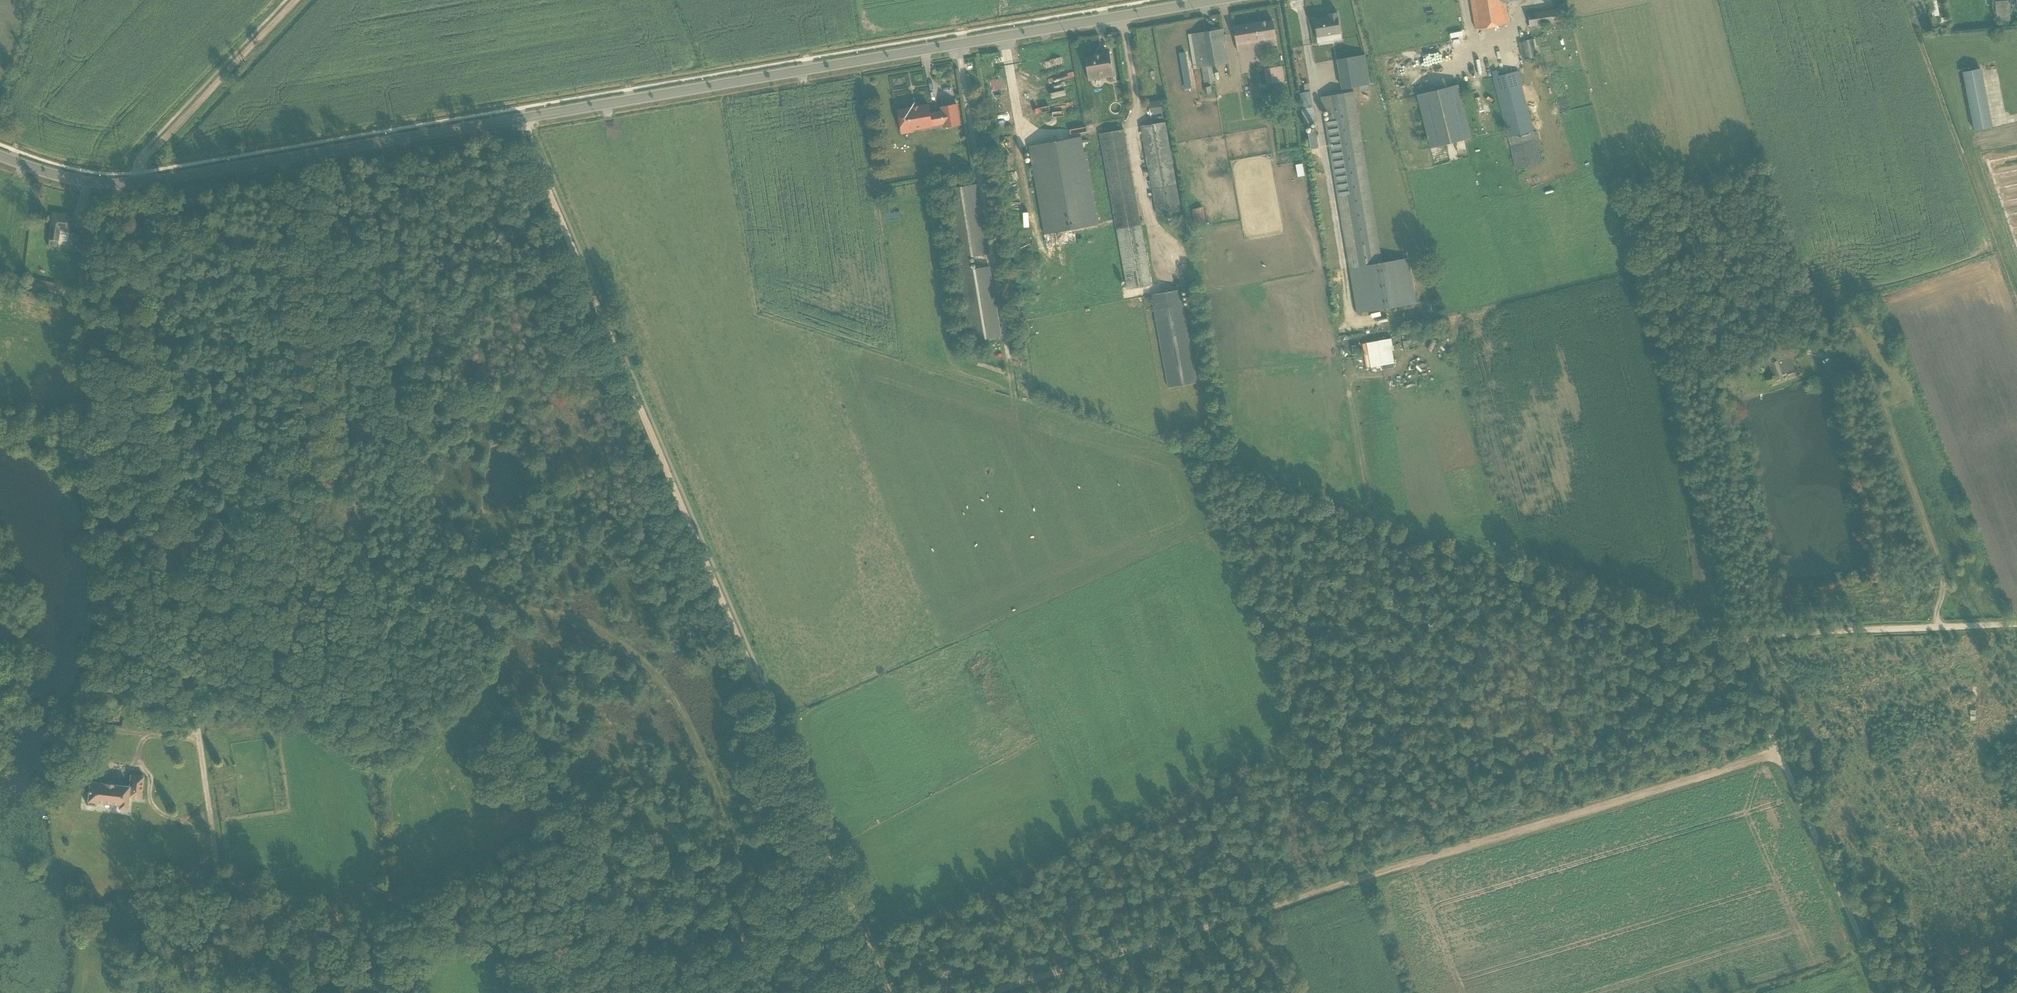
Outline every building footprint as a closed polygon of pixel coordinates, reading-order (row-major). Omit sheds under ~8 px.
[(1476,29),(1509,23),(1506,2),(1520,0),(1471,0),(1476,29)] [(1930,16),(1938,15),(1936,0),(1928,0),(1930,16)] [(1994,1),(1996,22),(2009,20),(2008,0),(1994,1)] [(1560,7),(1527,13),(1529,26),(1551,23),(1553,30),(1563,28),(1562,21),(1567,20),(1566,8),(1560,9),(1560,7)] [(1318,43),(1342,39),(1337,12),(1328,14),(1329,17),(1314,19),(1318,43)] [(1238,52),(1277,45),(1272,20),(1234,27),(1238,52)] [(1222,29),(1188,34),(1194,69),(1201,68),(1204,82),(1214,81),(1211,66),(1227,63),(1222,29)] [(1535,38),(1518,42),(1522,59),(1536,57),(1537,58),(1540,57),(1539,53),(1538,46),(1536,46),(1535,38)] [(1106,78),(1114,76),(1109,51),(1100,52),(1100,54),(1085,57),(1087,74),(1105,71),(1106,78)] [(1341,89),(1370,84),(1365,54),(1336,59),(1341,89)] [(1264,69),(1266,84),(1284,81),(1282,66),(1264,69)] [(1973,130),(1991,127),(1980,68),(1962,71),(1973,130)] [(1493,77),(1515,168),(1540,163),(1535,140),(1539,139),(1537,130),(1532,131),(1518,71),(1498,76),(1497,70),(1492,71),(1493,77)] [(1304,124),(1316,122),(1309,83),(1303,84),(1305,92),(1300,93),(1304,124)] [(1471,137),(1458,85),(1416,95),(1430,148),(1471,137)] [(1325,120),(1357,313),(1416,303),(1409,257),(1382,262),(1354,91),(1321,97),(1323,111),(1328,110),(1329,120),(1325,120)] [(1150,115),(1163,113),(1160,100),(1148,102),(1150,115)] [(945,127),(960,125),(957,104),(941,107),(941,110),(930,112),(929,105),(898,110),(902,130),(912,128),(913,131),(932,127),(944,125),(945,127)] [(1166,122),(1141,126),(1156,216),(1157,216),(1159,225),(1169,223),(1167,213),(1181,211),(1166,122)] [(1123,129),(1099,134),(1128,288),(1150,284),(1123,129)] [(1311,148),(1318,147),(1315,130),(1308,131),(1311,148)] [(1030,146),(1045,234),(1097,225),(1097,221),(1099,221),(1087,152),(1084,152),(1082,137),(1030,146)] [(976,184),(945,189),(971,341),(1002,336),(990,266),(971,270),(969,256),(988,253),(976,184)] [(1195,224),(1205,222),(1203,207),(1192,209),(1195,224)] [(52,212),(48,239),(58,240),(59,231),(70,233),(73,214),(52,212)] [(57,281),(29,275),(25,291),(54,298),(57,281)] [(1155,301),(1172,388),(1195,384),(1178,297),(1155,301)] [(1394,338),(1362,343),(1366,368),(1398,363),(1394,338)] [(1405,340),(1406,349),(1415,348),(1413,339),(1405,340)] [(1777,377),(1778,380),(1784,378),(1782,374),(1784,373),(1795,369),(1794,369),(1797,368),(1790,348),(1770,356),(1773,361),(1768,363),(1775,378),(1777,377)] [(129,785),(89,781),(87,802),(88,802),(87,805),(95,805),(95,802),(119,805),(118,808),(127,809),(129,798),(142,799),(144,776),(130,774),(129,785)]
